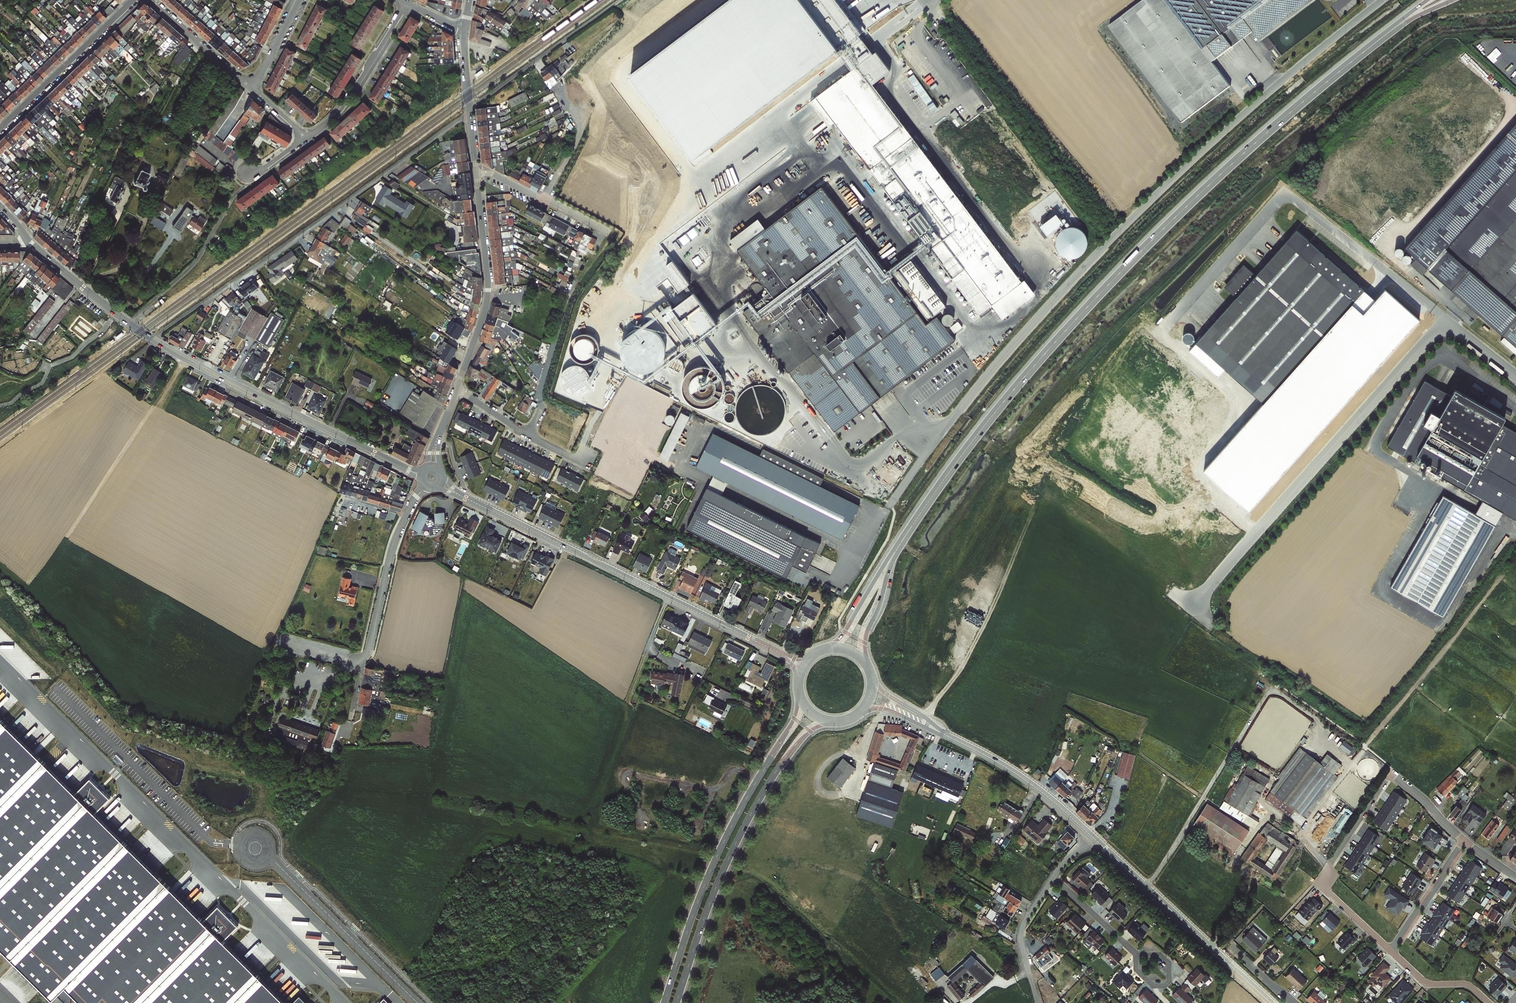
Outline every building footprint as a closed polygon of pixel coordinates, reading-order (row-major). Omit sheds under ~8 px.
[(166,4),(170,8),(177,0),(170,0),(166,4)] [(170,8),(175,12),(185,0),(177,0),(170,8)] [(185,0),(175,12),(179,16),(193,1),(191,0),(190,0),(189,0),(186,0),(185,0)] [(282,8),(285,3),(279,0),(265,0),(268,2),(282,8)] [(421,2),(426,4),(426,5),(443,13),(445,5),(437,3),(428,1),(428,0),(422,0),(421,2)] [(463,3),(448,0),(438,0),(437,3),(445,5),(461,9),(463,3)] [(523,0),(520,0),(518,2),(524,8),(519,14),(531,25),(533,23),(534,24),(536,22),(535,20),(540,13),(523,0)] [(532,0),(523,0),(540,13),(547,19),(552,15),(550,13),(547,16),(542,12),(544,10),(532,0)] [(544,10),(550,3),(547,0),(532,0),(544,10)] [(1112,23),(1181,123),(1233,87),(1215,61),(1255,33),(1257,36),(1297,9),(1297,0),(1295,0),(1295,4),(1291,3),(1289,0),(1145,0),(1112,23)] [(197,6),(193,1),(179,16),(184,20),(197,6)] [(90,5),(88,7),(102,22),(117,7),(112,2),(102,13),(95,6),(92,8),(90,5)] [(134,18),(137,21),(150,7),(145,2),(143,2),(132,12),(136,16),(134,18)] [(198,7),(197,6),(184,20),(188,24),(205,5),(202,2),(198,7)] [(282,8),(268,2),(265,7),(279,14),(282,8)] [(325,14),(328,9),(318,4),(315,9),(325,14)] [(210,10),(205,5),(188,24),(193,28),(209,10),(210,10)] [(279,14),(265,7),(262,5),(259,10),(263,12),(277,19),(279,14)] [(382,16),(385,11),(375,5),(372,10),(382,16)] [(97,26),(102,22),(88,7),(86,6),(85,7),(84,6),(83,7),(88,12),(86,14),(97,26)] [(476,6),(475,12),(491,24),(496,15),(496,14),(490,10),(489,10),(476,6)] [(155,11),(150,7),(137,21),(136,22),(138,24),(136,26),(137,27),(135,29),(137,30),(140,27),(155,11)] [(322,19),(325,14),(315,9),(312,14),(322,19)] [(210,12),(209,10),(193,28),(198,33),(211,18),(213,16),(210,13),(210,12)] [(379,21),(382,16),(372,10),(369,14),(379,21)] [(159,15),(155,11),(140,27),(145,31),(152,23),(159,15)] [(93,30),(97,26),(86,14),(84,12),(82,14),(80,12),(78,15),(81,18),(93,30)] [(277,19),(263,12),(262,14),(257,12),(256,15),(257,16),(274,24),(277,19)] [(475,12),(473,20),(483,22),(489,28),(491,24),(475,12)] [(320,24),(322,19),(312,14),(310,19),(320,24)] [(376,25),(379,21),(369,14),(366,19),(376,25)] [(166,21),(159,15),(152,23),(154,25),(155,25),(149,32),(151,33),(154,35),(166,21)] [(511,25),(496,15),(491,24),(511,40),(513,38),(509,36),(511,33),(508,30),(511,25)] [(274,24),(257,16),(254,20),(271,29),(274,24)] [(421,22),(411,16),(408,21),(417,28),(421,22)] [(84,38),(89,34),(77,22),(72,17),(68,21),(84,38)] [(89,34),(93,30),(81,18),(77,22),(89,34)] [(213,20),(211,18),(198,33),(203,37),(216,21),(217,20),(215,18),(213,20)] [(79,43),(84,38),(68,21),(65,19),(61,23),(64,27),(67,25),(68,26),(64,29),(79,43)] [(317,29),(320,24),(310,19),(307,24),(317,29)] [(373,30),(376,25),(366,19),(363,24),(373,30)] [(271,29),(254,20),(253,22),(252,22),(250,25),(253,27),(269,34),(271,29)] [(487,32),(489,28),(483,22),(473,20),(470,40),(489,47),(491,43),(481,39),(484,32),(487,32)] [(171,25),(166,21),(154,35),(158,39),(171,25)] [(219,23),(216,21),(203,37),(207,41),(220,27),(223,23),(221,21),(219,23)] [(417,28),(408,21),(405,26),(414,32),(417,28)] [(314,35),(317,29),(307,24),(304,29),(314,35)] [(370,35),(373,30),(363,24),(360,29),(370,35)] [(157,44),(160,46),(175,29),(171,25),(158,39),(154,44),(155,45),(157,44)] [(414,32),(405,26),(402,31),(411,37),(414,32)] [(434,41),(454,40),(453,35),(442,29),(443,36),(436,37),(436,34),(439,28),(436,26),(428,42),(434,41)] [(224,31),(220,27),(207,41),(212,45),(224,31)] [(228,27),(224,31),(212,45),(216,49),(230,34),(228,32),(230,29),(228,27)] [(269,34),(253,27),(252,29),(249,27),(248,30),(266,39),(269,34)] [(70,52),(74,48),(62,36),(55,28),(53,30),(55,33),(53,35),(54,36),(70,52)] [(74,48),(79,43),(64,29),(64,28),(61,31),(64,34),(62,36),(74,48)] [(179,33),(175,29),(160,46),(164,51),(179,33)] [(312,40),(314,35),(304,29),(302,35),(312,40)] [(367,40),(370,35),(360,29),(357,34),(367,40)] [(110,34),(125,50),(128,47),(133,53),(135,52),(131,47),(122,37),(115,30),(110,34)] [(266,39),(248,30),(247,32),(246,31),(245,32),(242,30),(240,33),(251,38),(250,41),(255,44),(262,47),(266,39)] [(398,37),(408,43),(411,37),(402,31),(398,37)] [(184,37),(179,33),(164,51),(163,52),(166,55),(172,51),(175,48),(184,37)] [(231,33),(230,34),(216,49),(221,54),(236,37),(231,33)] [(105,40),(120,57),(127,52),(125,50),(110,34),(105,40)] [(364,45),(367,40),(357,34),(354,38),(364,45)] [(309,45),(312,40),(302,35),(299,40),(309,45)] [(65,57),(70,52),(54,36),(50,40),(65,57)] [(188,41),(184,37),(175,48),(179,51),(175,56),(173,60),(179,65),(192,51),(185,44),(188,41)] [(240,41),(236,37),(221,54),(226,58),(240,41)] [(361,49),(364,45),(354,38),(351,43),(361,49)] [(61,61),(65,57),(50,40),(49,40),(47,42),(49,44),(46,46),(61,61)] [(101,44),(114,58),(116,60),(118,58),(119,59),(120,57),(105,40),(101,44)] [(306,50),(309,45),(299,40),(296,45),(306,50)] [(243,44),(240,41),(226,58),(230,62),(244,46),(246,45),(244,43),(243,44)] [(97,48),(110,62),(114,58),(101,44),(97,48)] [(255,44),(250,48),(234,66),(238,69),(240,69),(248,65),(256,60),(262,47),(255,44)] [(56,65),(61,61),(46,46),(46,45),(41,50),(56,65)] [(246,48),(244,46),(230,62),(234,66),(250,48),(248,47),(246,48)] [(411,52),(401,46),(397,52),(407,59),(411,52)] [(47,74),(52,70),(35,51),(30,47),(28,49),(33,55),(31,57),(33,59),(47,74)] [(297,53),(287,47),(283,54),(293,59),(297,53)] [(92,52),(101,61),(106,67),(110,63),(110,62),(97,48),(92,52)] [(52,70),(56,65),(41,50),(39,52),(36,49),(35,51),(52,70)] [(87,57),(96,65),(101,61),(92,52),(87,57)] [(407,59),(397,52),(393,59),(403,65),(407,59)] [(359,64),(362,59),(353,53),(350,58),(359,64)] [(293,59),(283,54),(279,61),(290,66),(293,59)] [(569,68),(575,63),(570,56),(564,61),(569,68)] [(83,60),(97,75),(100,73),(102,75),(104,73),(96,65),(87,57),(83,60)] [(356,69),(359,64),(350,58),(347,63),(356,69)] [(43,79),(47,74),(33,59),(28,63),(43,79)] [(403,65),(393,59),(389,65),(399,71),(403,65)] [(38,83),(43,79),(28,63),(25,60),(21,64),(38,83)] [(78,65),(95,82),(99,78),(97,75),(83,60),(78,65)] [(559,60),(541,73),(552,87),(559,82),(557,79),(562,75),(556,67),(561,63),(559,60)] [(290,66),(279,61),(276,67),(286,73),(290,66)] [(34,87),(38,83),(21,64),(19,62),(15,67),(17,70),(34,87)] [(354,74),(356,69),(347,63),(344,68),(354,74)] [(74,69),(89,85),(91,86),(95,82),(78,65),(74,69)] [(399,71),(389,65),(385,72),(395,78),(399,71)] [(286,73),(276,67),(273,74),(283,79),(286,73)] [(351,79),(354,74),(344,68),(341,73),(351,79)] [(13,69),(10,72),(29,92),(34,87),(17,70),(15,72),(13,69)] [(70,73),(83,88),(86,85),(87,86),(89,85),(74,69),(70,73)] [(24,96),(29,92),(10,72),(7,75),(13,80),(11,82),(24,96)] [(395,78),(385,72),(381,78),(391,84),(395,78)] [(65,78),(76,90),(80,93),(84,89),(83,88),(70,73),(65,78)] [(348,83),(351,79),(341,73),(338,77),(348,83)] [(283,79),(273,74),(269,81),(279,86),(283,79)] [(345,88),(348,83),(338,77),(335,82),(345,88)] [(60,82),(72,94),(76,90),(65,78),(60,82)] [(391,84),(381,78),(377,85),(387,91),(391,84)] [(20,100),(24,96),(11,82),(10,81),(8,83),(9,84),(7,87),(20,100)] [(279,86),(269,81),(265,88),(275,93),(279,86)] [(20,100),(7,87),(2,82),(0,85),(0,89),(15,105),(20,100)] [(56,86),(72,103),(74,101),(73,100),(76,98),(72,94),(60,82),(56,86)] [(155,93),(161,86),(156,82),(150,89),(155,93)] [(342,93),(345,88),(335,82),(332,87),(342,93)] [(387,91),(377,85),(373,91),(383,97),(387,91)] [(51,91),(72,112),(74,110),(70,105),(72,103),(56,86),(51,91)] [(339,98),(342,93),(332,87),(329,92),(339,98)] [(15,105),(0,89),(0,104),(8,112),(15,105)] [(47,95),(58,107),(64,113),(67,111),(71,116),(73,114),(72,112),(51,91),(47,95)] [(383,97),(373,91),(369,98),(378,104),(383,97)] [(512,107),(530,99),(526,91),(509,100),(512,107)] [(293,107),(299,99),(293,93),(286,101),(293,107)] [(43,99),(57,115),(59,113),(56,109),(58,107),(47,95),(43,99)] [(243,113),(248,116),(257,102),(252,98),(243,113)] [(38,103),(53,118),(57,115),(43,99),(38,103)] [(299,112),(305,104),(299,99),(293,107),(299,112)] [(261,106),(257,102),(248,116),(253,119),(261,106)] [(372,110),(364,102),(360,106),(368,114),(372,110)] [(34,108),(52,126),(56,122),(53,118),(38,103),(34,108)] [(8,112),(0,104),(0,113),(3,116),(8,112)] [(305,117),(311,109),(305,104),(299,112),(305,117)] [(552,106),(556,115),(562,113),(559,104),(552,106)] [(264,109),(261,106),(253,119),(258,121),(264,110),(264,109)] [(368,114),(360,106),(356,109),(363,118),(368,114)] [(477,115),(498,113),(500,112),(499,106),(476,109),(477,115)] [(30,112),(51,134),(55,130),(52,126),(34,108),(30,112)] [(311,109),(305,117),(311,123),(318,115),(311,109)] [(363,118),(356,109),(351,113),(359,122),(363,118)] [(25,116),(39,131),(49,141),(47,142),(51,147),(58,141),(51,134),(30,112),(25,116)] [(244,113),(226,141),(209,130),(204,138),(232,155),(229,159),(235,163),(242,154),(231,147),(246,123),(245,123),(249,117),(244,113)] [(359,122),(351,113),(347,117),(355,126),(359,122)] [(21,120),(40,140),(42,138),(37,133),(39,131),(25,116),(21,120)] [(823,116),(806,127),(809,132),(813,130),(815,133),(829,124),(823,116)] [(355,126),(347,117),(343,121),(350,130),(355,126)] [(17,124),(32,140),(35,142),(37,140),(39,143),(41,141),(40,140),(21,120),(17,124)] [(350,130),(343,121),(338,125),(346,133),(350,130)] [(1404,248),(1515,346),(1515,122),(1404,248)] [(12,128),(28,144),(32,140),(17,124),(12,128)] [(346,133),(338,125),(334,129),(342,137),(346,133)] [(8,132),(23,148),(28,144),(12,128),(8,132)] [(342,137),(334,129),(330,133),(337,141),(342,137)] [(500,129),(478,132),(479,137),(499,135),(501,135),(501,129),(500,129)] [(4,137),(17,150),(26,160),(28,158),(21,150),(23,148),(8,132),(4,137)] [(285,145),(290,141),(283,132),(278,135),(285,145)] [(280,149),(285,145),(278,135),(273,139),(280,149)] [(12,153),(17,150),(4,137),(0,140),(0,141),(12,153)] [(331,145),(325,137),(318,142),(325,150),(331,145)] [(449,141),(451,148),(467,146),(465,138),(449,141)] [(275,152),(280,149),(273,139),(269,142),(275,152)] [(7,156),(9,159),(14,155),(12,153),(0,141),(0,149),(7,156)] [(271,155),(275,152),(269,142),(264,146),(271,155)] [(325,150),(318,142),(312,146),(318,155),(325,150)] [(500,146),(480,148),(481,154),(505,151),(510,149),(509,147),(506,148),(506,145),(500,146)] [(200,146),(192,157),(211,169),(219,158),(200,146)] [(267,158),(271,155),(264,146),(260,149),(267,158)] [(318,155),(312,146),(305,151),(311,160),(318,155)] [(450,149),(451,157),(456,154),(468,153),(467,146),(451,148),(450,149)] [(505,151),(481,154),(481,159),(505,157),(507,157),(517,152),(515,148),(510,149),(505,151)] [(262,162),(267,158),(260,149),(255,152),(262,162)] [(311,160),(305,151),(298,156),(305,164),(311,160)] [(469,160),(468,153),(456,154),(451,157),(441,162),(442,165),(469,160)] [(305,164),(298,156),(292,161),(298,169),(305,164)] [(182,175),(188,159),(181,157),(175,173),(182,175)] [(505,157),(481,159),(482,163),(504,174),(503,161),(504,161),(505,157)] [(470,171),(469,160),(442,165),(443,171),(448,171),(449,174),(458,173),(470,171)] [(298,169),(292,161),(285,166),(291,174),(298,169)] [(527,166),(519,182),(524,185),(535,163),(530,161),(527,166)] [(220,162),(217,167),(228,174),(233,167),(227,163),(226,165),(220,162)] [(535,163),(524,185),(528,187),(540,166),(535,163)] [(519,182),(527,166),(523,164),(519,173),(512,170),(509,177),(519,182)] [(398,177),(415,186),(428,178),(430,175),(413,165),(400,174),(398,177)] [(291,174),(285,166),(278,170),(285,179),(291,174)] [(540,166),(528,187),(538,192),(549,171),(540,166)] [(142,168),(135,183),(144,187),(143,188),(145,189),(153,173),(142,168)] [(168,182),(171,176),(160,171),(157,176),(168,182)] [(473,198),(470,171),(458,173),(460,185),(452,187),(454,195),(458,195),(459,200),(471,199),(473,198)] [(280,183),(273,174),(268,178),(275,187),(280,183)] [(110,199),(118,202),(125,187),(122,186),(125,180),(116,175),(111,187),(115,189),(110,199)] [(9,182),(0,191),(0,199),(13,186),(13,185),(12,184),(15,181),(14,180),(15,178),(14,177),(9,182)] [(5,177),(0,183),(0,191),(9,182),(5,177)] [(275,187),(268,178),(264,181),(271,190),(275,187)] [(271,190),(264,181),(259,184),(266,194),(271,190)] [(386,183),(376,201),(385,205),(385,204),(409,217),(416,204),(408,199),(407,201),(392,193),(394,188),(386,183)] [(266,194),(259,184),(255,187),(262,197),(266,194)] [(13,186),(0,199),(4,203),(17,190),(13,186)] [(21,186),(17,190),(4,203),(8,207),(24,191),(25,191),(23,188),(24,188),(21,186)] [(835,431),(955,341),(937,317),(926,325),(822,186),(766,228),(758,218),(728,240),(768,293),(744,311),(835,431)] [(262,197),(255,187),(251,191),(257,200),(262,197)] [(456,213),(459,213),(472,211),(471,199),(459,200),(454,200),(450,197),(437,190),(423,191),(422,193),(453,212),(456,213)] [(26,193),(24,191),(8,207),(12,211),(25,199),(23,197),(26,193)] [(257,200),(251,191),(246,194),(252,204),(257,200)] [(487,208),(508,206),(510,206),(510,199),(512,195),(510,193),(486,196),(487,208)] [(252,204),(246,194),(240,198),(247,208),(252,204)] [(27,196),(25,199),(12,211),(16,215),(29,199),(27,196)] [(16,215),(20,219),(32,206),(30,205),(35,198),(32,196),(29,199),(16,215)] [(28,222),(33,224),(45,198),(43,197),(40,203),(37,201),(34,208),(28,222)] [(48,200),(45,198),(33,224),(32,227),(37,229),(46,210),(43,209),(48,200)] [(247,208),(240,198),(236,202),(242,211),(247,208)] [(363,200),(353,217),(366,225),(370,218),(364,214),(367,210),(370,212),(373,206),(363,200)] [(157,210),(168,218),(175,209),(163,201),(157,210)] [(531,204),(527,214),(544,220),(547,211),(531,204)] [(187,205),(173,226),(180,231),(187,220),(189,222),(193,217),(190,215),(194,210),(187,205)] [(26,225),(28,222),(34,208),(32,206),(20,219),(19,219),(26,225)] [(508,206),(487,208),(488,214),(509,212),(508,206)] [(1081,230),(1068,224),(1056,207),(1049,208),(1049,211),(1048,215),(1045,214),(1042,214),(1037,217),(1037,219),(1049,235),(1053,237),(1053,240),(1056,241),(1057,247),(1062,254),(1069,257),(1078,256),(1086,251),(1090,243),(1089,235),(1085,229),(1081,230)] [(509,212),(488,214),(488,221),(509,218),(508,214),(511,214),(511,212),(509,212)] [(65,215),(63,219),(47,250),(52,254),(63,234),(60,232),(68,216),(65,215)] [(151,223),(164,229),(167,221),(154,215),(151,223)] [(189,222),(200,230),(206,222),(195,215),(189,222)] [(341,224),(347,229),(353,220),(347,216),(341,224)] [(33,238),(38,242),(45,229),(44,228),(49,221),(44,217),(33,238)] [(42,245),(47,250),(63,219),(58,217),(54,225),(55,225),(51,232),(42,245)] [(329,217),(308,255),(321,262),(325,255),(321,253),(323,248),(329,251),(332,246),(329,245),(340,223),(329,217)] [(594,248),(598,238),(554,217),(551,223),(548,221),(544,229),(552,232),(553,229),(566,235),(567,233),(582,240),(578,249),(587,254),(591,246),(594,248)] [(456,219),(457,226),(476,224),(475,218),(460,218),(456,219)] [(509,218),(488,221),(489,227),(512,224),(511,218),(509,218)] [(65,233),(63,234),(52,254),(56,257),(70,231),(73,224),(73,225),(75,222),(72,220),(65,233)] [(347,229),(354,234),(358,228),(352,223),(347,229)] [(478,240),(476,224),(457,226),(459,237),(463,236),(464,242),(477,241),(478,240)] [(512,224),(489,227),(490,234),(515,232),(518,233),(520,228),(512,224)] [(1370,290),(1298,227),(1257,274),(1245,264),(1226,286),(1236,294),(1193,343),(1267,407),(1370,290)] [(45,229),(38,242),(42,245),(51,232),(45,229)] [(72,232),(70,231),(56,257),(60,261),(70,241),(69,240),(70,238),(72,232)] [(515,232),(490,234),(491,240),(515,237),(515,232)] [(347,233),(341,240),(347,246),(353,238),(347,233)] [(73,236),(70,241),(60,261),(65,265),(74,249),(72,248),(77,238),(73,236)] [(515,237),(491,240),(491,247),(513,245),(518,244),(517,237),(515,237)] [(559,242),(555,250),(559,253),(564,244),(559,242)] [(76,244),(74,249),(65,265),(69,269),(76,255),(75,254),(79,246),(76,244)] [(513,245),(491,247),(492,253),(515,250),(513,249),(513,245)] [(481,274),(479,252),(477,252),(476,248),(443,252),(466,266),(481,274)] [(294,250),(267,266),(271,272),(268,274),(273,282),(287,274),(284,269),(300,259),(294,250)] [(515,250),(492,253),(493,259),(517,257),(517,252),(515,250)] [(19,275),(20,274),(34,255),(29,251),(13,271),(10,275),(13,277),(16,273),(19,275)] [(13,251),(12,271),(29,251),(13,251)] [(333,266),(337,257),(329,254),(326,262),(333,266)] [(38,259),(34,255),(20,274),(21,274),(19,278),(20,279),(19,280),(21,281),(38,259)] [(585,261),(581,260),(581,258),(577,257),(574,265),(583,267),(585,261)] [(42,262),(38,259),(21,281),(22,282),(19,287),(22,289),(28,281),(42,262)] [(47,266),(42,262),(28,281),(30,283),(37,275),(39,276),(47,266)] [(516,263),(493,265),(494,271),(506,270),(519,270),(520,271),(523,265),(518,263),(516,263)] [(54,272),(47,266),(39,276),(30,288),(33,290),(37,285),(38,286),(34,292),(37,294),(43,288),(54,272)] [(567,270),(565,275),(560,272),(558,277),(568,281),(572,272),(567,270)] [(73,288),(54,272),(43,288),(47,291),(47,292),(50,289),(64,300),(73,288)] [(462,278),(464,279),(472,283),(483,285),(482,277),(473,276),(465,272),(462,278)] [(512,275),(495,277),(495,284),(513,282),(512,275)] [(254,278),(240,286),(247,298),(243,300),(247,306),(253,303),(249,296),(261,290),(254,278)] [(459,281),(458,282),(471,288),(482,291),(483,285),(472,283),(464,279),(463,282),(459,281)] [(464,293),(465,292),(482,298),(482,291),(471,288),(458,282),(456,282),(454,285),(460,290),(464,293)] [(559,288),(553,285),(551,290),(562,295),(566,286),(561,283),(559,288)] [(271,346),(285,318),(273,312),(270,316),(252,307),(248,315),(242,313),(240,310),(243,307),(245,303),(236,293),(233,292),(227,298),(225,297),(219,302),(223,306),(220,312),(227,315),(232,306),(229,303),(230,301),(237,308),(235,312),(231,310),(220,332),(234,339),(235,338),(237,334),(246,338),(248,335),(271,346)] [(480,304),(482,298),(465,292),(471,301),(480,304)] [(49,296),(25,330),(31,334),(55,300),(49,296)] [(37,296),(32,303),(37,307),(42,300),(37,296)] [(69,298),(37,340),(43,344),(74,303),(69,298)] [(488,315),(508,322),(509,322),(511,316),(507,314),(510,305),(503,302),(501,307),(499,306),(500,304),(492,302),(488,315)] [(201,310),(198,316),(200,317),(197,322),(201,324),(207,313),(201,310)] [(958,319),(951,311),(941,319),(949,328),(958,319)] [(726,325),(732,320),(726,313),(720,318),(726,325)] [(508,322),(488,315),(485,322),(499,327),(502,330),(504,328),(506,330),(507,327),(517,332),(516,334),(520,337),(523,332),(507,324),(508,322)] [(951,327),(955,332),(963,326),(959,321),(951,327)] [(499,327),(485,322),(483,329),(499,334),(502,339),(504,340),(508,336),(504,333),(498,331),(499,327)] [(175,331),(170,340),(185,348),(194,332),(183,326),(179,334),(175,331)] [(499,334),(483,329),(481,335),(497,339),(498,342),(502,339),(499,334)] [(206,341),(211,343),(213,338),(198,333),(193,347),(204,350),(206,341)] [(497,339),(481,335),(479,340),(488,343),(487,347),(490,349),(489,351),(491,352),(493,349),(497,339)] [(225,362),(234,367),(240,354),(231,349),(225,362)] [(261,356),(268,360),(271,353),(264,350),(261,356)] [(243,373),(257,379),(266,359),(253,353),(243,373)] [(130,360),(124,371),(139,380),(149,363),(142,359),(139,365),(130,360)] [(151,383),(156,386),(164,372),(155,367),(148,380),(152,382),(151,383)] [(279,391),(286,376),(271,369),(264,384),(279,391)] [(357,370),(352,383),(359,386),(360,384),(369,388),(374,377),(357,370)] [(482,395),(490,400),(502,379),(493,374),(482,395)] [(196,393),(202,381),(189,375),(183,387),(196,393)] [(420,378),(419,381),(427,386),(429,383),(420,378)] [(306,385),(319,392),(323,385),(309,379),(306,385)] [(1388,445),(1515,518),(1515,430),(1425,380),(1388,445)] [(299,403),(306,388),(293,382),(286,396),(299,403)] [(207,385),(202,398),(206,399),(207,397),(224,404),(229,394),(207,385)] [(442,401),(418,385),(398,412),(426,429),(442,401)] [(308,408),(321,414),(328,399),(315,393),(308,408)] [(519,408),(527,413),(534,399),(526,395),(519,408)] [(229,396),(226,402),(235,406),(238,399),(229,396)] [(371,410),(375,403),(368,399),(364,407),(371,410)] [(238,400),(233,412),(275,431),(277,426),(276,426),(279,419),(238,400)] [(661,457),(670,461),(686,424),(688,425),(693,414),(673,405),(666,421),(675,425),(661,457)] [(494,441),(500,429),(461,412),(456,424),(494,441)] [(295,444),(301,430),(291,426),(292,425),(281,420),(276,432),(284,435),(283,439),(295,444)] [(420,464),(431,435),(410,428),(407,434),(417,437),(414,446),(405,443),(403,448),(396,446),(393,455),(420,464)] [(822,479),(762,449),(760,455),(713,432),(702,453),(700,451),(694,463),(697,464),(696,467),(713,475),(711,481),(687,529),(786,578),(793,564),(806,571),(820,543),(721,494),(724,488),(727,481),(842,538),(858,506),(819,486),(822,479)] [(305,434),(301,446),(322,454),(324,449),(329,452),(331,445),(305,434)] [(550,477),(557,462),(505,439),(498,454),(550,477)] [(349,466),(342,493),(403,511),(408,494),(397,491),(401,478),(397,476),(394,484),(387,482),(388,479),(381,477),(386,462),(347,451),(347,452),(331,447),(328,457),(335,459),(348,463),(349,457),(354,458),(353,461),(357,463),(356,468),(349,466)] [(471,478),(482,473),(473,451),(462,455),(471,478)] [(381,476),(388,479),(393,469),(386,466),(381,476)] [(580,490),(585,478),(564,468),(558,480),(580,490)] [(490,477),(484,490),(505,500),(511,487),(490,477)] [(517,504),(516,507),(533,513),(539,498),(519,490),(514,503),(517,504)] [(1445,495),(1392,585),(1444,616),(1495,524),(1445,495)] [(560,527),(566,513),(546,504),(540,518),(560,527)] [(377,516),(387,519),(388,512),(378,510),(377,516)] [(431,529),(431,533),(440,532),(443,522),(446,522),(446,511),(436,512),(436,517),(430,517),(430,514),(420,510),(414,528),(423,531),(424,528),(428,529),(431,529)] [(473,537),(480,520),(471,517),(469,521),(460,517),(455,529),(473,537)] [(479,543),(499,551),(504,539),(494,535),(497,528),(487,524),(479,543)] [(595,542),(607,546),(611,535),(599,530),(595,542)] [(631,553),(636,542),(631,539),(633,536),(622,531),(614,551),(620,553),(622,549),(631,553)] [(525,543),(524,546),(513,541),(507,553),(525,560),(531,545),(525,543)] [(668,551),(666,550),(657,571),(665,574),(668,566),(677,570),(682,557),(676,555),(678,550),(670,547),(668,551)] [(548,575),(556,558),(538,550),(532,562),(542,567),(540,572),(548,575)] [(648,572),(654,558),(641,552),(634,566),(648,572)] [(1484,560),(1465,590),(1471,594),(1490,563),(1484,560)] [(680,588),(694,594),(701,578),(684,570),(680,578),(684,580),(680,588)] [(356,605),(359,586),(351,585),(353,578),(344,576),(340,595),(350,597),(349,604),(356,605)] [(737,595),(742,582),(736,579),(725,604),(738,609),(743,598),(737,595)] [(707,582),(700,598),(706,600),(706,598),(717,603),(723,589),(707,582)] [(755,607),(764,611),(769,600),(754,593),(746,610),(752,613),(755,607)] [(778,612),(774,621),(787,627),(795,609),(777,601),(773,610),(778,612)] [(797,620),(803,622),(805,617),(815,621),(820,611),(804,604),(797,620)] [(685,636),(690,622),(667,612),(662,627),(685,636)] [(695,631),(688,646),(707,654),(714,639),(695,631)] [(681,653),(682,649),(685,650),(687,645),(679,642),(676,651),(681,653)] [(742,660),(747,649),(729,642),(725,653),(742,660)] [(686,661),(688,657),(675,652),(673,656),(686,661)] [(765,691),(775,665),(767,661),(763,672),(759,671),(761,665),(749,660),(747,667),(749,668),(746,675),(749,677),(747,683),(765,691)] [(366,666),(360,703),(384,707),(387,691),(381,690),(384,669),(366,666)] [(654,670),(652,683),(667,685),(667,683),(674,684),(672,694),(682,695),(685,674),(654,670)] [(723,717),(729,703),(708,694),(705,702),(711,704),(710,708),(715,710),(714,713),(723,717)] [(316,749),(321,729),(312,726),(312,724),(310,724),(311,720),(305,718),(304,722),(282,716),(276,738),(316,749)] [(0,718),(0,948),(53,1001),(57,996),(64,1002),(287,1002),(96,814),(110,799),(90,779),(76,794),(0,718)] [(331,720),(324,744),(333,747),(340,722),(331,720)] [(1345,740),(1343,742),(1352,750),(1354,748),(1345,740)] [(1343,743),(1340,746),(1349,754),(1352,750),(1343,743)] [(1280,780),(1266,799),(1278,808),(1283,802),(1308,821),(1340,780),(1335,776),(1342,767),(1327,755),(1320,764),(1300,749),(1278,778),(1280,780)] [(1124,751),(1118,775),(1131,778),(1137,754),(1124,751)] [(917,765),(912,780),(917,782),(918,781),(961,795),(966,781),(917,765)] [(1444,795),(1467,774),(1460,766),(1437,787),(1444,795)] [(1061,767),(1049,781),(1067,798),(1079,784),(1061,767)] [(1231,787),(1220,809),(1256,827),(1260,821),(1251,816),(1271,778),(1250,767),(1240,785),(1236,783),(1233,788),(1231,787)] [(1458,794),(1462,797),(1452,813),(1458,817),(1469,801),(1467,800),(1470,796),(1466,794),(1469,789),(1464,785),(1458,794)] [(1078,787),(1073,793),(1078,798),(1084,792),(1078,787)] [(1374,823),(1387,832),(1407,802),(1394,793),(1374,823)] [(1509,812),(1515,803),(1515,800),(1507,793),(1504,798),(1508,801),(1503,807),(1509,812)] [(1089,800),(1078,812),(1092,824),(1104,811),(1094,802),(1093,803),(1089,800)] [(1004,801),(999,810),(1004,813),(1003,816),(1017,825),(1024,813),(1004,801)] [(1207,803),(1195,824),(1239,849),(1251,828),(1207,803)] [(1474,806),(1463,822),(1469,826),(1474,820),(1477,822),(1478,821),(1481,824),(1487,816),(1474,806)] [(1024,830),(1041,842),(1054,824),(1045,818),(1040,824),(1032,819),(1024,830)] [(1267,820),(1242,858),(1277,880),(1301,842),(1267,820)] [(1482,835),(1489,841),(1501,825),(1494,820),(1482,835)] [(954,833),(972,841),(977,832),(958,823),(954,833)] [(1497,841),(1501,844),(1511,829),(1507,827),(1497,841)] [(1432,828),(1422,842),(1436,852),(1442,844),(1445,846),(1448,842),(1440,837),(1441,835),(1432,828)] [(1065,850),(1077,837),(1069,830),(1057,842),(1065,850)] [(1345,867),(1356,874),(1380,838),(1369,831),(1345,867)] [(1024,833),(1016,840),(1021,845),(1029,838),(1024,833)] [(1425,854),(1416,867),(1425,873),(1429,869),(1430,870),(1436,861),(1425,854)] [(1449,896),(1461,904),(1484,869),(1471,861),(1449,896)] [(1077,872),(1071,878),(1083,888),(1084,887),(1087,890),(1092,883),(1087,877),(1090,873),(1083,867),(1077,872)] [(1402,888),(1413,895),(1422,882),(1411,874),(1402,888)] [(1501,874),(1490,892),(1502,900),(1509,890),(1503,886),(1508,879),(1501,874)] [(1007,929),(1022,899),(1009,892),(1011,889),(1004,885),(995,901),(997,902),(994,909),(991,907),(987,916),(981,913),(978,918),(991,924),(997,912),(1002,914),(997,923),(1007,929)] [(1099,886),(1091,894),(1098,901),(1097,902),(1100,905),(1101,904),(1105,908),(1112,900),(1099,886)] [(1389,889),(1384,897),(1390,901),(1385,909),(1397,917),(1403,909),(1405,910),(1406,909),(1411,912),(1415,906),(1389,889)] [(1486,896),(1482,904),(1485,906),(1490,898),(1486,896)] [(1061,897),(1049,910),(1058,918),(1070,906),(1061,897)] [(1317,898),(1303,913),(1310,921),(1319,912),(1320,913),(1326,907),(1317,898)] [(1421,937),(1434,945),(1457,911),(1444,903),(1421,937)] [(1127,914),(1116,904),(1109,913),(1119,922),(1127,914)] [(1488,918),(1497,924),(1506,911),(1497,906),(1488,918)] [(1085,923),(1075,913),(1066,923),(1076,933),(1085,923)] [(1332,913),(1324,922),(1334,932),(1342,923),(1332,913)] [(1131,920),(1124,927),(1139,941),(1146,932),(1135,922),(1134,923),(1131,920)] [(1250,926),(1238,939),(1241,942),(1242,940),(1256,954),(1270,939),(1262,932),(1259,935),(1250,926)] [(1090,927),(1082,935),(1096,948),(1104,940),(1090,927)] [(944,937),(930,955),(934,958),(950,939),(954,933),(951,931),(947,937),(944,937)] [(1297,932),(1293,936),(1298,942),(1302,938),(1297,932)] [(1310,933),(1306,937),(1310,942),(1315,938),(1310,933)] [(1346,934),(1338,944),(1345,951),(1354,941),(1346,934)] [(1048,946),(1034,956),(1042,967),(1053,959),(1049,953),(1051,951),(1048,946)] [(1121,957),(1112,948),(1104,956),(1114,965),(1121,957)] [(1275,948),(1264,959),(1271,967),(1282,955),(1275,948)] [(1367,949),(1358,959),(1368,967),(1377,958),(1367,949)] [(948,985),(960,1000),(965,995),(953,982),(968,968),(976,960),(971,955),(963,963),(960,959),(948,970),(952,973),(948,976),(953,981),(948,985)] [(1498,962),(1502,965),(1500,969),(1514,979),(1515,977),(1515,964),(1503,955),(1498,962)] [(935,960),(924,968),(934,982),(946,973),(935,960)] [(994,977),(976,960),(968,968),(980,982),(984,986),(994,977)] [(1384,963),(1371,977),(1372,978),(1368,982),(1373,988),(1378,983),(1383,988),(1392,979),(1386,974),(1391,970),(1384,963)] [(1321,966),(1316,971),(1320,974),(1325,970),(1321,966)] [(1297,967),(1287,978),(1298,988),(1296,989),(1300,992),(1309,982),(1303,977),(1305,974),(1297,967)] [(1204,976),(1196,968),(1187,978),(1195,986),(1204,976)] [(1122,970),(1112,981),(1120,988),(1122,985),(1127,988),(1134,981),(1122,970)] [(1203,979),(1208,983),(1212,979),(1206,975),(1203,979)] [(1498,978),(1490,988),(1499,997),(1508,987),(1498,978)] [(1388,997),(1394,1002),(1403,1002),(1415,991),(1404,980),(1388,997)] [(984,986),(980,982),(969,992),(973,996),(975,994),(976,994),(984,986)] [(1184,983),(1172,995),(1180,1002),(1190,1002),(1193,999),(1186,993),(1190,989),(1184,983)] [(1307,1000),(1310,1002),(1329,1002),(1325,1000),(1327,997),(1317,988),(1314,992),(1307,1000)] [(1144,1002),(1155,1002),(1158,1000),(1146,989),(1138,997),(1144,1002)]
